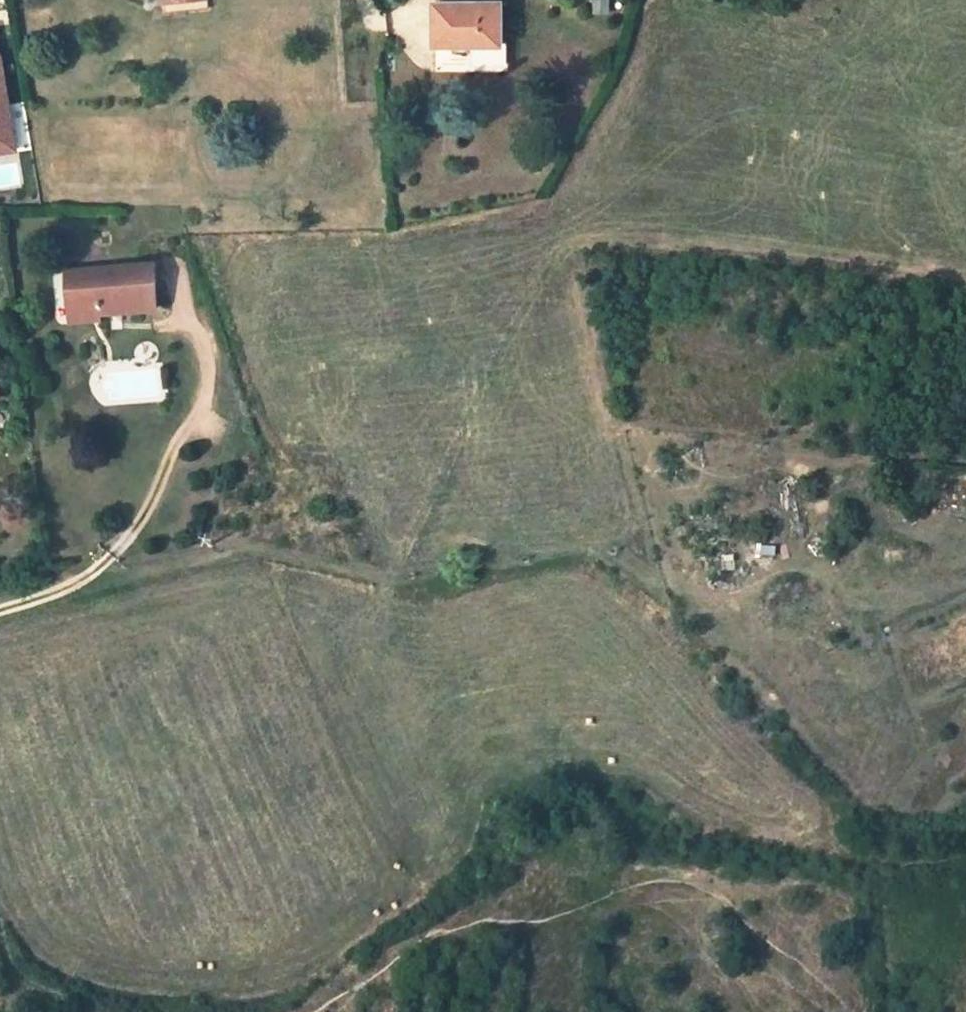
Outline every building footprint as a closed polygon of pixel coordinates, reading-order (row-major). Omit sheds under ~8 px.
[(173,0),(165,0),(166,11),(174,10),(173,0)] [(174,10),(209,7),(208,0),(173,0),(174,10)] [(468,44),(499,43),(501,3),(436,3),(436,43),(468,44)] [(499,65),(499,43),(468,44),(469,66),(499,65)] [(15,137),(1,56),(0,57),(0,139),(15,137)] [(0,139),(0,152),(17,149),(15,137),(0,139)] [(70,304),(101,303),(101,312),(154,309),(153,265),(69,271),(70,304)] [(70,313),(101,312),(101,303),(70,304),(70,313)]
